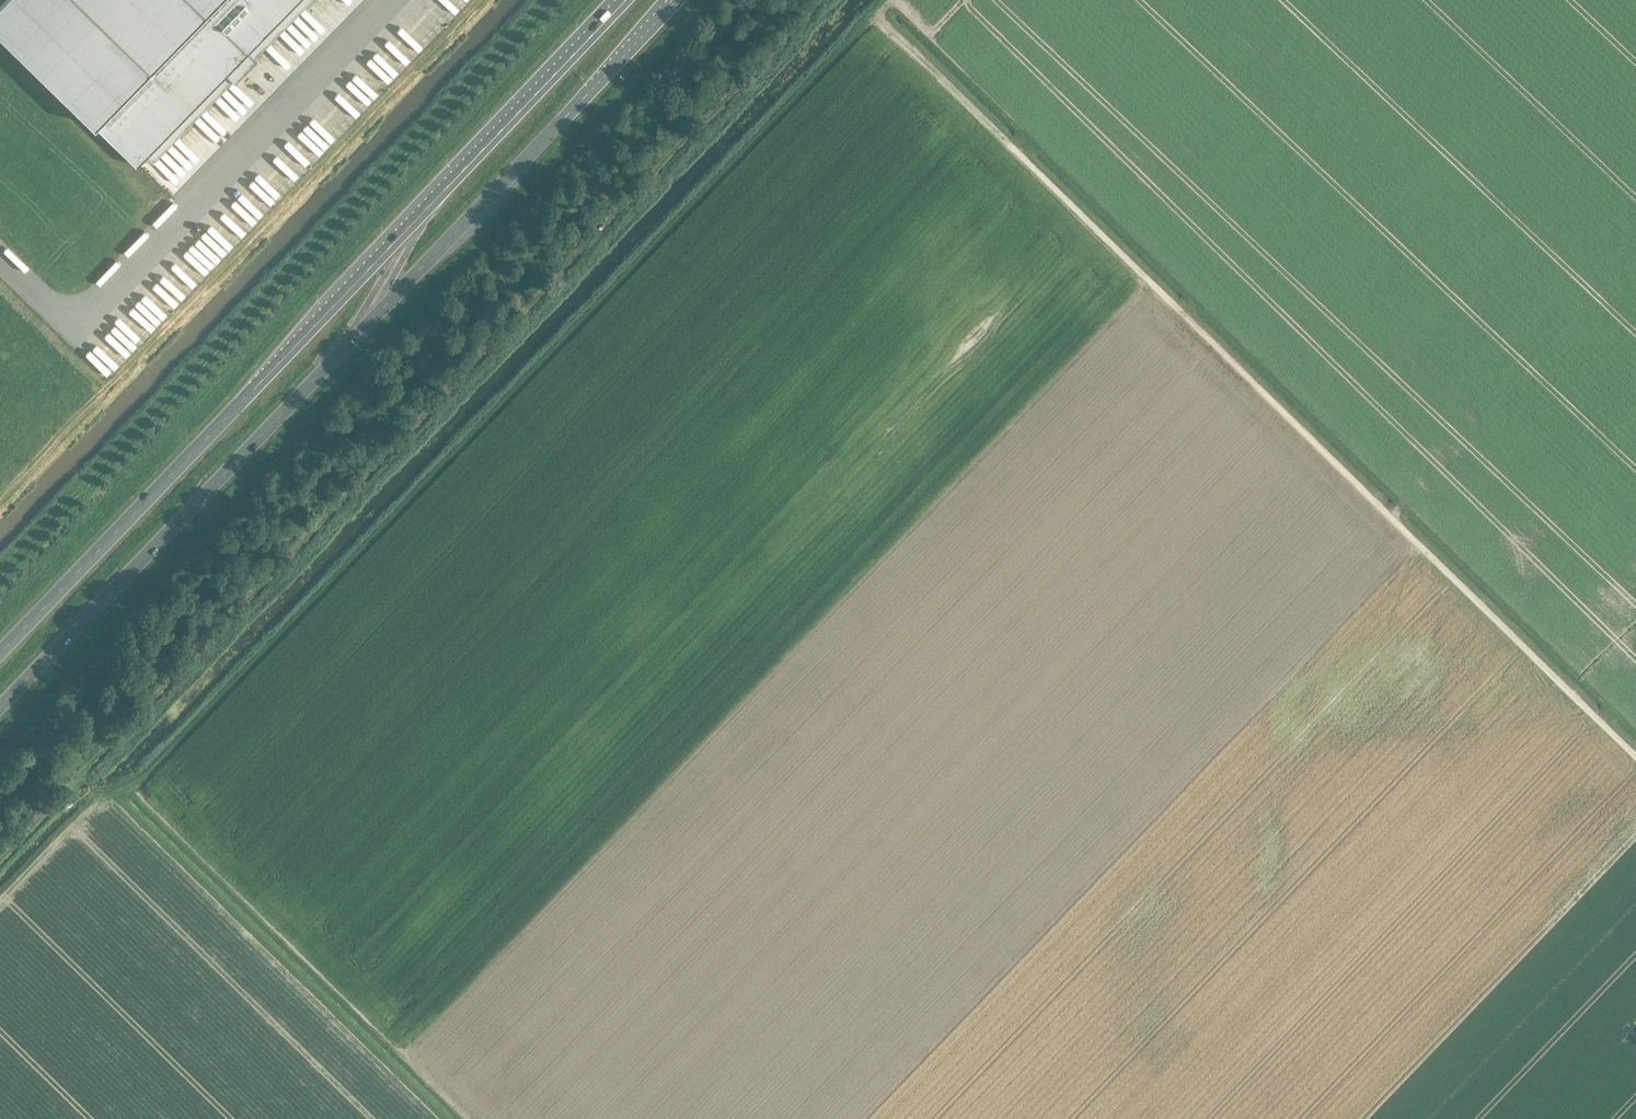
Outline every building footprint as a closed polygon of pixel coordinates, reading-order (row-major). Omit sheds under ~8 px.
[(255,58),(312,0),(6,0),(0,7),(0,30),(138,166),(140,164),(139,163),(145,158),(152,164),(234,80),(236,82),(258,60),(255,58)]
